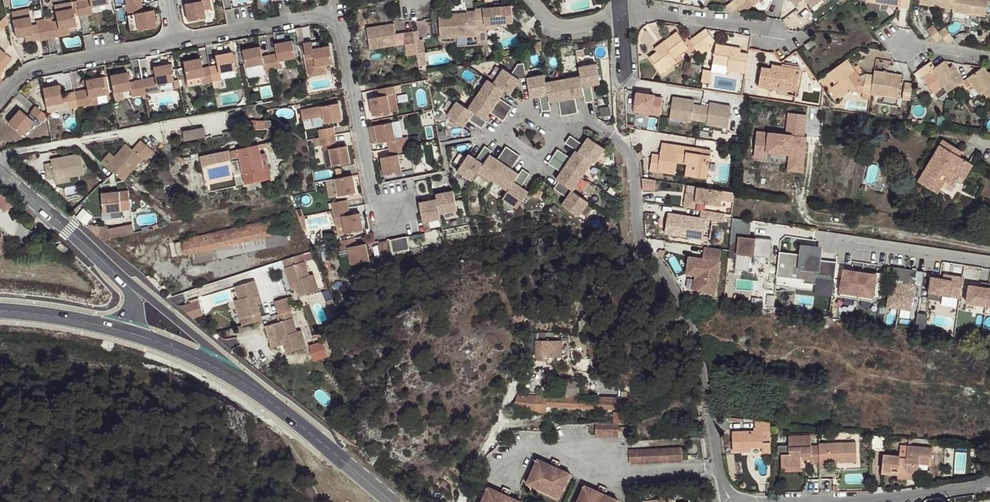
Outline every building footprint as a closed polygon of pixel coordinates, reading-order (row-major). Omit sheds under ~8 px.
[(77,1),(79,16),(87,14),(86,6),(91,5),(91,6),(108,3),(108,0),(76,0),(77,1)] [(194,2),(184,4),(188,21),(205,18),(204,10),(202,0),(204,0),(194,0),(194,2)] [(209,0),(204,0),(202,0),(204,10),(211,9),(209,0)] [(744,2),(745,1),(745,0),(733,0),(726,6),(731,12),(737,8),(744,2)] [(751,0),(746,0),(745,1),(744,2),(737,8),(742,14),(750,8),(751,7),(754,4),(751,0)] [(919,4),(953,8),(954,0),(920,0),(919,4)] [(988,0),(954,0),(953,8),(952,11),(985,16),(988,0)] [(54,4),(55,11),(73,8),(72,1),(54,4)] [(143,11),(142,4),(126,7),(128,15),(135,13),(139,30),(156,27),(153,10),(143,11)] [(475,9),(475,11),(477,30),(485,30),(485,25),(495,24),(513,23),(512,6),(499,7),(495,8),(475,9)] [(55,11),(57,21),(59,29),(68,27),(76,26),(73,8),(55,11)] [(11,12),(13,19),(30,16),(29,9),(11,12)] [(477,30),(475,11),(467,11),(467,13),(457,14),(458,17),(453,18),(439,19),(440,38),(477,36),(477,30)] [(135,13),(128,15),(131,32),(139,30),(135,13)] [(25,35),(33,33),(31,21),(30,16),(13,19),(16,37),(25,35)] [(44,19),(47,39),(55,37),(52,22),(51,17),(44,19)] [(40,40),(47,39),(44,19),(36,20),(40,40)] [(26,43),(40,40),(36,20),(31,21),(33,33),(25,35),(26,43)] [(57,21),(52,22),(55,37),(70,34),(68,27),(59,29),(57,21)] [(394,24),(367,28),(370,49),(397,44),(394,24)] [(940,33),(934,26),(928,31),(936,42),(942,37),(940,33)] [(715,40),(706,28),(700,33),(707,42),(709,45),(715,40)] [(954,39),(946,29),(940,33),(942,37),(947,43),(954,39)] [(417,54),(413,32),(404,33),(407,55),(417,54)] [(674,57),(688,46),(677,32),(662,43),(665,46),(657,52),(649,58),(660,73),(677,61),(674,57)] [(707,42),(700,33),(689,40),(696,50),(698,49),(707,42)] [(277,54),(270,55),(273,70),(281,68),(279,61),(296,58),(293,40),(275,44),(277,54)] [(807,49),(815,44),(812,40),(805,45),(807,49)] [(312,42),(304,43),(310,76),(323,74),(321,66),(324,65),(333,64),(330,46),(319,48),(313,49),(312,43),(312,42)] [(702,54),(711,47),(709,45),(707,42),(698,49),(702,54)] [(657,52),(665,46),(662,43),(654,49),(657,52)] [(745,73),(748,54),(740,53),(730,51),(731,47),(716,44),(713,63),(728,65),(727,70),(745,73)] [(274,75),(273,70),(270,55),(263,56),(261,46),(243,50),(246,67),(256,65),(263,64),(265,76),(274,75)] [(210,67),(213,81),(220,80),(219,72),(236,69),(232,52),(215,55),(217,65),(210,67)] [(1,72),(12,59),(6,54),(0,61),(0,72),(1,72)] [(203,83),(213,81),(210,67),(202,68),(201,58),(183,61),(186,79),(201,76),(203,83)] [(851,73),(855,71),(846,59),(828,73),(836,84),(833,86),(841,98),(850,90),(858,92),(859,84),(851,73)] [(963,80),(952,65),(949,68),(944,61),(935,67),(931,61),(918,70),(923,77),(929,72),(940,89),(944,86),(948,92),(950,90),(963,81),(963,80)] [(544,72),(526,75),(527,78),(530,98),(539,96),(542,112),(551,110),(549,102),(558,101),(561,116),(578,113),(575,98),(584,96),(585,103),(594,101),(591,86),(600,84),(596,62),(578,65),(581,77),(546,83),(544,72)] [(727,70),(728,65),(713,63),(711,71),(726,73),(727,70)] [(155,77),(142,79),(145,94),(158,92),(156,85),(174,81),(170,64),(153,67),(155,77)] [(263,64),(256,65),(258,77),(265,76),(263,64)] [(516,87),(520,79),(527,78),(526,75),(524,64),(518,65),(512,74),(501,67),(491,83),(486,80),(468,108),(456,101),(447,116),(464,127),(468,120),(482,128),(487,121),(485,120),(490,112),(503,121),(513,107),(500,99),(505,91),(510,94),(516,87)] [(797,88),(800,69),(782,66),(781,71),(773,69),(762,67),(758,86),(789,91),(789,87),(797,88)] [(987,73),(983,67),(963,80),(963,81),(967,86),(971,83),(980,94),(983,91),(987,97),(989,96),(989,95),(989,76),(987,73)] [(711,71),(703,69),(701,82),(709,83),(711,71)] [(863,82),(855,71),(851,73),(859,84),(863,82)] [(898,98),(902,75),(874,71),(874,75),(871,93),(898,98)] [(145,94),(142,79),(129,82),(127,72),(110,75),(113,93),(131,89),(132,97),(145,94)] [(940,89),(929,72),(923,77),(934,93),(935,93),(940,89)] [(871,93),(874,75),(866,74),(864,84),(863,93),(870,94),(871,93)] [(87,90),(75,92),(77,107),(83,106),(90,104),(89,97),(96,95),(106,94),(103,77),(85,80),(86,86),(87,90)] [(910,100),(912,84),(905,83),(902,99),(910,100)] [(77,107),(75,92),(62,94),(60,85),(42,88),(47,113),(73,108),(77,107)] [(370,98),(373,116),(391,112),(387,95),(394,94),(393,86),(378,89),(380,96),(370,98)] [(948,92),(944,86),(940,89),(935,93),(939,98),(948,92)] [(633,91),(630,110),(659,115),(662,95),(633,91)] [(387,95),(391,112),(398,111),(394,94),(387,95)] [(98,103),(96,95),(89,97),(90,104),(98,103)] [(699,120),(701,106),(694,105),(694,101),(673,97),(669,118),(691,121),(692,119),(699,120)] [(342,120),(339,103),(301,110),(303,120),(323,116),(325,124),(342,120)] [(728,127),(731,107),(710,103),(709,107),(701,106),(699,120),(707,121),(706,124),(728,127)] [(42,122),(47,116),(36,106),(31,112),(42,122)] [(33,121),(20,109),(8,123),(22,134),(33,121)] [(803,172),(808,113),(787,111),(785,132),(755,130),(752,157),(766,158),(766,153),(787,155),(786,170),(803,172)] [(265,120),(244,121),(244,129),(266,128),(265,120)] [(399,121),(392,122),(396,139),(402,138),(399,121)] [(390,148),(409,144),(408,137),(402,138),(396,139),(392,122),(369,127),(373,144),(388,141),(390,148)] [(181,140),(204,137),(203,127),(179,130),(181,140)] [(318,130),(319,138),(335,135),(334,127),(318,130)] [(337,142),(335,135),(319,138),(321,145),(337,142)] [(570,158),(557,149),(548,163),(561,172),(556,179),(558,181),(554,189),(567,197),(562,204),(579,215),(589,201),(573,190),(592,162),(595,163),(605,148),(588,137),(583,144),(570,135),(565,143),(576,150),(570,158)] [(959,155),(951,151),(954,146),(943,140),(918,181),(937,193),(945,181),(951,170),(958,174),(961,177),(970,162),(959,155)] [(107,166),(124,180),(143,158),(146,160),(154,151),(141,141),(133,150),(126,143),(115,157),(107,166)] [(661,148),(679,151),(686,152),(687,146),(662,143),(661,148)] [(409,144),(390,148),(391,156),(381,157),(384,175),(407,170),(405,161),(410,160),(408,153),(411,152),(409,144)] [(259,145),(238,149),(240,156),(246,183),(271,177),(266,153),(261,154),(260,148),(259,145)] [(497,159),(490,154),(492,151),(485,145),(476,159),(468,154),(457,170),(472,181),(478,171),(507,191),(502,198),(517,208),(530,189),(523,184),(530,174),(522,169),(519,174),(511,169),(520,156),(506,146),(497,159)] [(333,166),(350,163),(347,146),(330,149),(333,166)] [(709,167),(711,155),(702,154),(703,149),(687,146),(686,152),(686,155),(684,163),(686,164),(686,170),(699,172),(700,166),(709,167)] [(959,155),(962,150),(954,146),(951,151),(959,155)] [(684,163),(686,155),(678,154),(679,151),(661,148),(660,155),(652,154),(650,170),(657,172),(658,169),(666,170),(665,173),(675,174),(677,162),(684,163)] [(240,156),(238,149),(229,151),(229,150),(201,157),(203,166),(231,159),(231,158),(240,156)] [(326,168),(333,166),(330,149),(323,150),(326,168)] [(102,162),(107,166),(115,157),(110,152),(102,162)] [(81,154),(51,159),(51,163),(44,164),(47,178),(54,177),(55,180),(68,178),(85,175),(81,154)] [(965,179),(973,164),(970,162),(961,177),(964,179),(965,179)] [(707,179),(709,167),(700,166),(699,172),(686,170),(685,176),(707,179)] [(952,184),(958,174),(951,170),(945,181),(952,184)] [(356,193),(353,175),(335,179),(339,196),(356,193)] [(642,178),(642,189),(656,189),(656,178),(642,178)] [(721,205),(723,191),(698,187),(697,194),(687,192),(685,208),(695,209),(696,202),(721,205)] [(119,204),(128,191),(101,194),(103,213),(112,212),(121,211),(122,211),(119,204)] [(130,210),(128,191),(119,204),(122,211),(130,210)] [(457,210),(453,191),(436,194),(437,199),(419,202),(423,222),(440,219),(439,214),(457,210)] [(332,202),(334,210),(348,207),(347,199),(332,202)] [(348,207),(334,210),(335,218),(343,217),(346,233),(363,230),(360,213),(350,215),(348,207)] [(703,239),(706,218),(713,220),(724,221),(725,214),(701,210),(700,218),(668,213),(665,233),(703,239)] [(289,243),(283,218),(182,239),(185,254),(192,253),(194,263),(289,243)] [(733,268),(749,270),(750,255),(772,257),(774,238),(735,235),(733,268)] [(390,240),(393,253),(409,250),(407,237),(390,240)] [(356,246),(354,238),(339,241),(341,249),(348,247),(351,264),(369,261),(365,244),(356,246)] [(57,247),(64,252),(67,249),(63,245),(60,243),(57,247)] [(796,253),(779,251),(776,276),(815,280),(813,293),(832,295),(835,261),(818,259),(819,246),(797,243),(796,253)] [(716,293),(719,266),(722,249),(705,246),(704,255),(708,256),(708,259),(689,257),(687,274),(696,275),(700,276),(698,291),(716,293)] [(312,250),(303,254),(305,261),(312,259),(311,256),(314,255),(312,250)] [(305,261),(303,254),(282,260),(290,284),(295,282),(296,288),(299,296),(319,290),(314,274),(310,276),(305,261)] [(396,275),(393,256),(375,259),(379,278),(396,275)] [(884,308),(911,313),(918,270),(892,266),(884,308)] [(924,298),(958,302),(962,275),(942,272),(942,277),(927,276),(924,298)] [(234,301),(242,325),(263,319),(258,304),(256,296),(259,295),(255,280),(235,286),(239,299),(234,301)] [(985,305),(989,283),(980,282),(980,286),(969,285),(966,302),(985,305)] [(332,299),(326,302),(330,311),(336,309),(332,299)] [(195,301),(180,306),(192,318),(200,315),(195,301)] [(516,313),(521,320),(534,310),(528,303),(516,313)] [(291,310),(276,315),(278,322),(273,324),(278,340),(282,338),(284,344),(286,353),(306,347),(301,330),(297,332),(291,310)] [(309,344),(313,361),(328,357),(324,341),(309,344)] [(562,341),(537,341),(536,358),(562,359),(562,341)] [(578,395),(579,382),(568,382),(568,394),(578,395)] [(614,422),(619,422),(625,423),(626,399),(533,396),(518,394),(513,409),(525,410),(536,411),(546,412),(546,406),(620,409),(620,412),(614,412),(614,422)] [(763,442),(762,431),(770,431),(770,422),(755,420),(755,431),(732,431),(733,451),(744,451),(744,448),(751,448),(761,447),(761,453),(771,453),(771,442),(763,442)] [(595,423),(595,436),(618,437),(619,423),(595,423)] [(771,442),(770,431),(762,431),(763,442),(771,442)] [(820,463),(819,446),(811,446),(811,435),(798,436),(789,436),(789,454),(781,454),(781,455),(781,471),(801,471),(801,456),(811,456),(811,464),(820,463)] [(857,461),(856,442),(819,443),(819,446),(820,463),(820,468),(828,468),(828,460),(839,460),(846,460),(846,462),(857,461)] [(906,458),(900,457),(900,455),(884,454),(882,473),(898,475),(907,476),(907,472),(918,473),(918,464),(931,465),(932,448),(907,445),(907,453),(906,458)] [(682,448),(629,450),(630,464),(683,461),(682,448)] [(571,473),(537,459),(529,479),(545,486),(543,490),(560,498),(571,473)] [(545,486),(529,479),(526,483),(543,490),(545,486)] [(585,485),(577,501),(617,501),(618,500),(585,485)] [(488,487),(481,501),(521,501),(488,487)]
